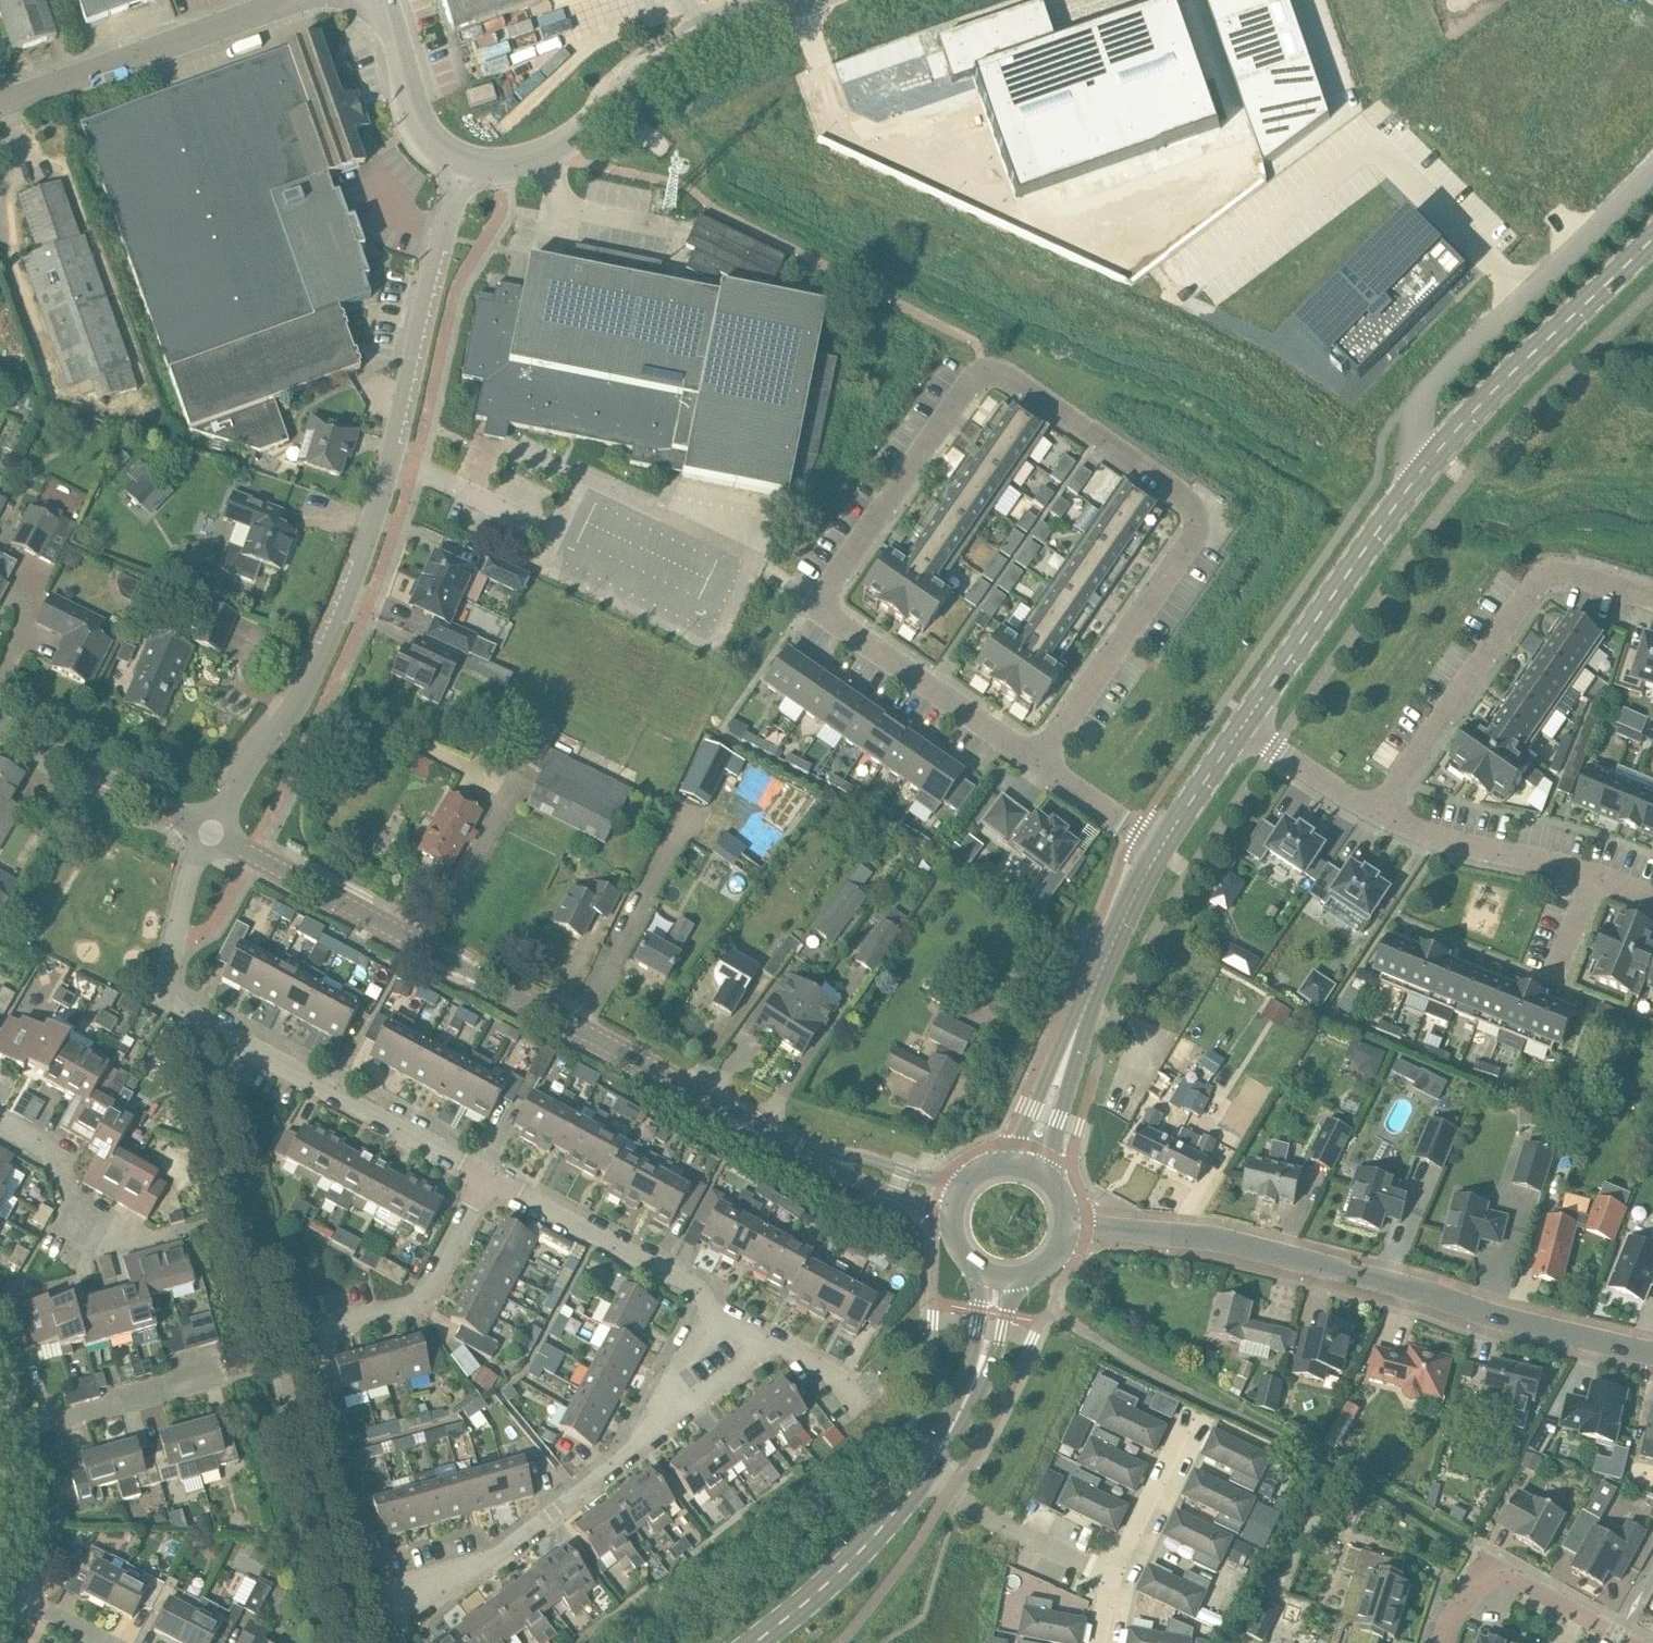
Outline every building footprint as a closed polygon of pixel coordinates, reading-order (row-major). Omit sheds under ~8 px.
[(44,0),(0,0),(0,17),(13,52),(57,36),(44,0)] [(85,19),(86,23),(151,0),(78,0),(85,19)] [(453,33),(547,0),(442,0),(453,33)] [(1217,30),(1291,4),(1290,0),(1207,0),(1217,30)] [(1448,38),(1498,0),(1435,0),(1448,38)] [(1291,4),(1217,30),(1237,87),(1311,61),(1291,4)] [(1054,48),(1040,8),(938,43),(952,84),(973,77),(1016,202),(1221,130),(1178,5),(1054,48)] [(360,370),(353,350),(337,310),(369,299),(363,280),(368,278),(338,194),(333,196),(327,177),(365,164),(353,131),(370,125),(369,124),(368,124),(359,96),(359,95),(342,100),(321,39),(81,124),(190,431),(260,453),(262,452),(289,442),(274,401),(360,370)] [(1311,61),(1237,87),(1247,116),(1321,90),(1311,61)] [(466,93),(471,108),(497,100),(492,85),(466,93)] [(1321,90),(1247,116),(1265,168),(1331,118),(1321,90)] [(60,184),(19,199),(39,255),(23,260),(69,390),(79,387),(92,382),(95,391),(99,401),(137,388),(130,369),(131,369),(84,239),(80,240),(60,184)] [(1411,214),(1297,328),(1332,363),(1339,357),(1361,379),(1468,271),(1411,214)] [(781,261),(697,217),(682,246),(691,250),(682,269),(710,283),(715,274),(743,289),(748,279),(766,289),(781,261)] [(479,295),(463,377),(484,382),(476,418),(480,419),(488,421),(485,432),(506,437),(508,425),(509,425),(517,427),(571,437),(578,439),(633,450),(631,464),(670,471),(683,474),(683,476),(787,497),(788,497),(790,487),(797,488),(804,489),(817,460),(817,458),(826,412),(830,395),(837,360),(816,356),(826,307),(767,295),(721,286),(718,297),(658,285),(662,264),(576,247),(572,267),(530,259),(524,290),(497,284),(494,298),(485,296),(479,295)] [(92,382),(79,387),(82,395),(95,391),(92,382)] [(11,391),(7,402),(38,413),(42,401),(11,391)] [(1011,411),(1002,404),(985,429),(1027,459),(1049,428),(1015,405),(1011,411)] [(76,414),(71,428),(85,433),(90,419),(76,414)] [(307,433),(315,435),(306,466),(298,463),(298,464),(340,477),(348,451),(352,452),(359,431),(312,416),(307,433)] [(1027,459),(985,429),(967,454),(1010,484),(1027,459)] [(254,463),(257,453),(249,450),(246,461),(254,463)] [(1010,484),(967,454),(950,479),(993,508),(1010,484)] [(1076,463),(1064,455),(1049,476),(1061,484),(1076,463)] [(135,482),(125,491),(141,507),(163,486),(140,463),(128,475),(135,482)] [(1081,466),(1066,487),(1077,495),(1092,474),(1081,466)] [(993,508),(950,479),(933,504),(976,533),(993,508)] [(1157,503),(1124,479),(1102,510),(1145,540),(1163,515),(1153,508),(1157,503)] [(1044,509),(1054,495),(1043,487),(1033,501),(1044,509)] [(232,544),(222,570),(254,581),(260,563),(261,562),(281,569),(295,532),(278,526),(283,512),(233,493),(224,518),(239,524),(253,529),(246,549),(232,544)] [(1061,521),(1071,506),(1060,498),(1049,513),(1061,521)] [(976,533),(933,504),(916,529),(958,558),(976,533)] [(31,507),(12,544),(54,567),(74,530),(31,507)] [(1145,540),(1102,510),(1084,534),(1128,565),(1145,540)] [(1027,534),(1037,520),(1026,512),(1015,526),(1027,534)] [(1043,546),(1054,531),(1042,523),(1032,538),(1043,546)] [(916,529),(898,554),(922,570),(941,583),(958,558),(916,529)] [(1024,538),(1013,530),(999,551),(1010,559),(1024,538)] [(1128,565),(1084,534),(1067,559),(1111,590),(1128,565)] [(1040,549),(1030,542),(1015,563),(1026,570),(1040,549)] [(214,548),(184,552),(188,577),(217,573),(214,548)] [(892,550),(864,591),(879,602),(877,606),(891,615),(922,570),(898,554),(892,550)] [(70,552),(63,565),(76,571),(82,558),(70,552)] [(7,585),(6,584),(17,563),(0,554),(0,598),(7,585)] [(433,557),(422,580),(462,599),(468,585),(479,590),(485,578),(481,575),(474,572),(449,561),(435,554),(433,557)] [(1007,562),(996,555),(982,576),(993,584),(1007,562)] [(489,559),(481,575),(485,578),(521,594),(521,595),(529,578),(530,577),(524,574),(489,558),(489,559)] [(1111,590),(1067,559),(1050,584),(1093,614),(1111,590)] [(1023,574),(1012,566),(998,587),(1009,595),(1023,574)] [(941,583),(922,570),(891,615),(904,625),(906,621),(922,632),(951,590),(941,583)] [(990,585),(979,578),(965,599),(975,607),(990,585)] [(463,652),(469,655),(477,638),(449,625),(462,599),(422,580),(420,585),(415,584),(410,597),(413,600),(410,607),(436,619),(428,636),(463,652)] [(1093,614),(1050,584),(1032,610),(1076,639),(1093,614)] [(995,589),(981,610),(993,618),(1007,598),(995,589)] [(90,686),(111,643),(97,636),(104,622),(52,596),(38,623),(59,634),(62,627),(70,632),(53,667),(90,686)] [(197,599),(186,624),(197,629),(200,630),(194,642),(221,653),(238,615),(210,603),(209,604),(197,599)] [(1021,605),(1005,628),(1015,635),(1035,648),(1058,665),(1076,639),(1032,610),(1031,612),(1021,605)] [(1587,669),(1606,640),(1566,612),(1546,641),(1587,669)] [(983,613),(976,624),(984,630),(992,619),(983,613)] [(1005,628),(976,669),(992,680),(990,683),(1004,693),(1035,648),(1015,635),(1005,628)] [(174,689),(192,648),(156,632),(138,673),(139,674),(126,704),(159,718),(172,688),(174,689)] [(1650,633),(1641,660),(1627,656),(1618,686),(1642,693),(1645,683),(1652,686),(1652,634),(1650,633)] [(412,650),(406,647),(393,674),(427,690),(435,675),(449,682),(460,658),(417,638),(412,650)] [(1572,690),(1587,669),(1546,641),(1532,662),(1572,690)] [(1035,648),(1004,693),(1017,701),(1019,698),(1035,709),(1063,668),(1058,665),(1035,648)] [(806,665),(787,652),(765,683),(785,697),(806,665)] [(463,668),(491,681),(498,668),(469,655),(463,668)] [(1532,662),(1517,684),(1557,712),(1566,718),(1581,696),(1572,690),(1532,662)] [(785,697),(775,710),(795,723),(804,710),(826,679),(806,665),(785,697)] [(507,691),(515,677),(498,668),(491,681),(490,683),(507,691)] [(845,692),(826,679),(804,710),(824,724),(845,692)] [(1542,733),(1557,712),(1517,684),(1502,705),(1542,733)] [(1598,717),(1609,693),(1600,689),(1559,791),(1571,795),(1603,719),(1598,717)] [(865,706),(845,692),(824,724),(843,737),(865,706)] [(1487,726),(1527,755),(1542,733),(1502,705),(1487,726)] [(884,719),(865,706),(843,737),(863,751),(884,719)] [(623,823),(617,820),(631,791),(547,749),(557,731),(531,716),(517,741),(509,754),(542,773),(527,804),(605,843),(611,831),(617,834),(623,823)] [(904,733),(884,719),(863,751),(882,764),(904,733)] [(1476,728),(1465,744),(1493,764),(1508,741),(1487,727),(1482,733),(1476,728)] [(1633,732),(1621,727),(1618,734),(1630,739),(1633,732)] [(1633,732),(1630,739),(1642,744),(1646,737),(1633,732)] [(742,741),(753,746),(756,739),(745,733),(742,741)] [(923,746),(904,733),(882,764),(902,778),(902,777),(923,746)] [(1566,734),(1561,746),(1569,749),(1574,737),(1566,734)] [(769,745),(756,739),(753,746),(765,752),(769,745)] [(1508,741),(1493,764),(1520,783),(1522,780),(1537,790),(1546,778),(1531,768),(1536,761),(1527,755),(1508,741)] [(680,793),(708,807),(725,772),(737,778),(744,762),(706,743),(680,793)] [(1493,764),(1465,744),(1454,760),(1468,770),(1463,777),(1477,786),(1493,764)] [(943,760),(923,746),(902,777),(921,791),(943,760)] [(1561,746),(1556,758),(1564,761),(1569,749),(1561,746)] [(783,762),(795,768),(799,760),(787,754),(783,762)] [(420,757),(412,775),(427,781),(435,763),(420,757)] [(1556,758),(1551,770),(1559,774),(1564,761),(1556,758)] [(10,766),(0,760),(0,784),(10,766)] [(811,766),(799,760),(795,768),(807,773),(811,766)] [(920,792),(914,801),(934,815),(940,806),(943,802),(958,813),(975,789),(960,778),(962,774),(942,760),(920,792)] [(1493,764),(1477,786),(1491,796),(1495,789),(1509,799),(1520,783),(1493,764)] [(22,807),(12,801),(26,775),(10,766),(0,784),(0,846),(22,807)] [(1599,814),(1621,823),(1636,787),(1641,776),(1619,767),(1614,778),(1599,814)] [(1577,805),(1599,814),(1614,778),(1591,769),(1577,805)] [(837,788),(841,780),(831,774),(826,782),(837,788)] [(853,788),(841,780),(837,788),(848,795),(853,788)] [(1643,832),(1652,807),(1652,794),(1636,787),(1621,823),(1643,832)] [(478,834),(472,830),(482,812),(451,794),(419,851),(450,869),(465,842),(471,846),(478,834)] [(1025,815),(1002,797),(983,821),(1007,840),(1012,834),(1020,841),(1018,844),(1027,851),(1025,855),(1026,855),(1049,826),(1037,817),(1032,824),(1023,817),(1025,815)] [(877,813),(882,806),(871,799),(866,807),(877,813)] [(894,812),(882,806),(877,813),(889,820),(894,812)] [(1652,836),(1652,807),(1643,832),(1652,836)] [(1270,851),(1307,875),(1326,846),(1313,837),(1315,835),(1303,827),(1301,829),(1288,821),(1281,832),(1264,821),(1245,850),(1263,861),(1270,851)] [(1049,826),(1026,855),(1042,868),(1045,865),(1055,873),(1057,871),(1069,880),(1086,859),(1084,857),(1088,852),(1085,850),(1083,853),(1061,836),(1063,833),(1052,824),(1050,827),(1049,826)] [(732,868),(746,848),(726,832),(710,852),(732,868)] [(924,840),(920,847),(930,853),(935,847),(924,840)] [(960,848),(950,841),(943,852),(966,870),(979,852),(965,842),(960,848)] [(909,865),(918,871),(924,862),(915,856),(909,865)] [(851,878),(813,929),(832,943),(865,898),(866,899),(869,895),(861,888),(874,872),(862,863),(851,878)] [(1327,905),(1332,897),(1369,922),(1391,890),(1378,881),(1379,879),(1367,871),(1366,873),(1353,865),(1345,876),(1330,865),(1330,864),(1309,895),(1310,895),(1311,894),(1327,905)] [(1225,871),(1211,900),(1228,908),(1242,879),(1225,871)] [(618,896),(595,884),(588,898),(571,890),(553,923),(581,938),(595,913),(606,919),(618,896)] [(1051,900),(1039,891),(1028,904),(1040,914),(1051,900)] [(0,893),(0,916),(9,899),(0,893)] [(270,912),(280,918),(285,908),(276,902),(270,912)] [(285,908),(280,918),(291,923),(296,913),(285,908)] [(884,920),(857,960),(872,971),(898,931),(906,919),(892,909),(884,921),(884,920)] [(305,919),(298,933),(317,943),(317,944),(322,935),(325,929),(325,928),(315,923),(306,918),(305,919)] [(1628,956),(1641,925),(1623,918),(1616,933),(1609,931),(1603,946),(1628,956)] [(634,962),(666,980),(680,957),(677,955),(693,927),(680,920),(664,948),(648,938),(634,962)] [(1641,925),(1628,956),(1652,967),(1652,930),(1641,925)] [(1389,941),(1378,971),(1384,974),(1381,981),(1381,982),(1401,990),(1407,993),(1425,947),(1419,945),(1392,934),(1392,935),(1389,941)] [(763,971),(774,980),(800,945),(789,936),(763,971)] [(340,945),(330,939),(325,949),(335,955),(340,945)] [(223,978),(242,988),(260,954),(242,944),(237,953),(223,978)] [(361,956),(340,945),(335,955),(356,965),(361,956)] [(1628,956),(1603,946),(1596,962),(1603,964),(1597,980),(1615,988),(1628,956)] [(1425,947),(1407,993),(1411,995),(1427,1001),(1431,1003),(1449,957),(1445,955),(1425,947)] [(731,1017),(759,969),(725,949),(717,964),(719,966),(716,971),(714,975),(713,979),(714,983),(715,986),(718,989),(721,992),(712,1007),(731,1017)] [(1259,961),(1244,953),(1237,967),(1252,975),(1259,961)] [(262,999),(280,965),(260,954),(242,988),(262,999)] [(281,1009),(300,976),(305,966),(285,955),(280,965),(262,999),(281,1009)] [(361,956),(356,965),(366,971),(371,961),(361,956)] [(1640,998),(1645,984),(1646,984),(1652,967),(1628,956),(1615,988),(1640,998)] [(1431,1003),(1426,1015),(1450,1025),(1455,1012),(1473,967),(1472,966),(1449,957),(1431,1003)] [(301,1020),(319,986),(324,977),(305,966),(300,976),(281,1009),(301,1020)] [(1473,967),(1455,1012),(1479,1022),(1497,976),(1473,967)] [(1322,1009),(1336,987),(1314,972),(1300,994),(1322,1009)] [(942,1004),(955,982),(941,973),(928,995),(942,1004)] [(1497,976),(1479,1022),(1480,1023),(1503,1032),(1521,986),(1498,977),(1497,976)] [(392,995),(408,1000),(412,984),(397,979),(392,995)] [(799,1016),(814,993),(792,979),(778,1001),(774,998),(756,1026),(779,1041),(797,1014),(799,1016)] [(345,985),(339,997),(321,1031),(340,1041),(365,996),(345,985)] [(321,1031),(339,997),(319,986),(301,1020),(321,1031)] [(1521,986),(1503,1032),(1506,1033),(1526,1041),(1545,996),(1525,987),(1521,986)] [(7,1011),(16,995),(4,987),(0,993),(0,1007),(7,1011)] [(52,1000),(60,1005),(67,992),(59,987),(52,1000)] [(420,987),(414,997),(415,997),(424,1002),(430,992),(420,987)] [(1350,987),(1337,1007),(1347,1013),(1359,993),(1350,987)] [(76,997),(67,992),(60,1005),(69,1010),(76,997)] [(424,1002),(436,1009),(441,999),(430,992),(424,1002)] [(797,1014),(779,1041),(802,1056),(819,1029),(821,1030),(836,1007),(814,993),(799,1016),(797,1014)] [(1545,996),(1526,1041),(1533,1044),(1553,1052),(1556,1043),(1562,1046),(1563,1046),(1575,1016),(1577,1010),(1578,1009),(1551,998),(1545,996)] [(142,1008),(123,997),(118,1006),(137,1017),(142,1008)] [(1272,1000),(1261,1018),(1281,1030),(1292,1012),(1272,1000)] [(1601,1004),(1596,1016),(1604,1019),(1609,1007),(1601,1004)] [(1609,1007),(1604,1019),(1612,1022),(1617,1010),(1609,1007)] [(459,1008),(454,1017),(464,1023),(469,1013),(459,1008)] [(1624,1013),(1617,1010),(1612,1022),(1619,1025),(1624,1013)] [(94,1024),(101,1028),(109,1015),(102,1011),(94,1024)] [(413,1022),(393,1012),(377,1043),(370,1056),(390,1066),(407,1034),(413,1022)] [(479,1019),(469,1013),(464,1023),(474,1028),(479,1019)] [(1624,1013),(1619,1025),(1627,1028),(1632,1016),(1624,1013)] [(109,1015),(101,1028),(111,1033),(118,1021),(109,1015)] [(934,1120),(960,1069),(949,1064),(955,1052),(961,1055),(973,1032),(941,1015),(929,1039),(940,1045),(935,1056),(933,1055),(928,1065),(894,1048),(885,1067),(918,1083),(907,1106),(934,1120)] [(1590,1015),(1587,1025),(1599,1029),(1603,1019),(1590,1015)] [(26,1063),(44,1032),(22,1019),(19,1024),(8,1018),(0,1032),(0,1056),(22,1068),(26,1063)] [(1298,1025),(1288,1019),(1284,1026),(1293,1032),(1298,1025)] [(1642,1031),(1650,1034),(1652,1025),(1652,1021),(1647,1019),(1642,1031)] [(1380,1021),(1377,1029),(1389,1034),(1392,1026),(1380,1021)] [(506,1038),(511,1029),(501,1023),(496,1033),(506,1038)] [(47,1025),(46,1027),(44,1032),(26,1063),(47,1075),(69,1037),(47,1025)] [(1587,1025),(1584,1035),(1596,1039),(1599,1029),(1587,1025)] [(1392,1026),(1389,1034),(1401,1039),(1405,1031),(1392,1026)] [(521,1034),(511,1029),(506,1038),(516,1044),(521,1034)] [(69,1037),(47,1075),(43,1081),(65,1093),(86,1055),(93,1043),(72,1031),(69,1037)] [(390,1066),(409,1077),(427,1044),(407,1034),(390,1066)] [(1584,1035),(1581,1044),(1593,1049),(1596,1039),(1584,1035)] [(1355,1040),(1347,1058),(1364,1065),(1361,1073),(1376,1079),(1387,1054),(1355,1040)] [(114,1057),(122,1062),(130,1050),(121,1044),(114,1057)] [(409,1077),(429,1087),(446,1055),(427,1044),(409,1077)] [(1581,1044),(1577,1054),(1590,1058),(1593,1049),(1581,1044)] [(528,1073),(541,1081),(556,1054),(542,1046),(528,1073)] [(1440,1052),(1428,1047),(1425,1055),(1437,1059),(1440,1052)] [(1201,1067),(1213,1074),(1223,1059),(1212,1052),(1201,1067)] [(1452,1057),(1440,1052),(1437,1059),(1449,1064),(1452,1057)] [(466,1065),(449,1098),(468,1108),(486,1076),(492,1065),(472,1054),(466,1065)] [(1577,1054),(1574,1064),(1586,1068),(1590,1058),(1577,1054)] [(70,1131),(106,1067),(86,1055),(65,1093),(75,1098),(59,1125),(70,1131)] [(429,1087),(449,1098),(466,1065),(446,1055),(429,1087)] [(1399,1060),(1393,1072),(1404,1078),(1410,1065),(1399,1060)] [(1489,1066),(1477,1062),(1474,1070),(1487,1074),(1489,1066)] [(1159,1072),(1171,1079),(1176,1070),(1165,1063),(1159,1072)] [(1574,1064),(1571,1074),(1583,1078),(1586,1068),(1574,1064)] [(578,1065),(572,1077),(579,1081),(586,1069),(578,1065)] [(91,1143),(122,1088),(114,1083),(119,1073),(106,1066),(106,1067),(70,1131),(91,1143)] [(1487,1074),(1499,1078),(1502,1070),(1489,1066),(1487,1074)] [(1571,1074),(1567,1084),(1580,1088),(1583,1078),(1571,1074)] [(506,1087),(486,1076),(468,1108),(489,1119),(506,1087)] [(94,1188),(115,1151),(132,1118),(122,1112),(133,1093),(133,1092),(138,1082),(130,1077),(124,1087),(123,1087),(122,1088),(91,1143),(89,1148),(98,1154),(83,1182),(94,1188)] [(1567,1084),(1564,1093),(1576,1098),(1580,1088),(1567,1084)] [(1191,1094),(1180,1087),(1174,1097),(1186,1103),(1191,1094)] [(32,1122),(43,1102),(22,1089),(10,1110),(32,1122)] [(553,1147),(561,1151),(579,1119),(567,1112),(576,1097),(565,1090),(560,1098),(535,1144),(550,1152),(553,1147)] [(1185,1109),(1192,1112),(1200,1095),(1192,1091),(1191,1094),(1186,1103),(1183,1108),(1185,1109)] [(520,1136),(535,1144),(560,1098),(550,1093),(545,1101),(533,1094),(515,1126),(523,1130),(520,1136)] [(1210,1100),(1200,1095),(1192,1112),(1201,1117),(1210,1100)] [(1240,1130),(1253,1111),(1234,1098),(1221,1118),(1240,1130)] [(178,1106),(178,1111),(181,1115),(186,1116),(191,1113),(191,1107),(188,1103),(183,1102),(178,1106)] [(1519,1104),(1519,1125),(1544,1125),(1544,1104),(1519,1104)] [(634,1124),(641,1112),(633,1108),(627,1121),(634,1124)] [(153,1116),(151,1109),(148,1115),(139,1110),(132,1122),(141,1127),(148,1115),(152,1118),(153,1116)] [(1131,1149),(1165,1166),(1175,1144),(1154,1134),(1163,1115),(1152,1109),(1142,1128),(1131,1149)] [(1429,1116),(1413,1156),(1441,1168),(1458,1128),(1429,1116)] [(590,1125),(579,1119),(561,1151),(570,1156),(566,1162),(581,1170),(606,1124),(594,1117),(590,1125)] [(1310,1159),(1333,1171),(1352,1132),(1329,1120),(1310,1159)] [(287,1131),(274,1154),(286,1160),(299,1167),(295,1174),(306,1180),(310,1173),(330,1134),(317,1126),(313,1133),(303,1128),(292,1121),(287,1131)] [(598,1172),(606,1176),(607,1177),(621,1150),(622,1151),(623,1150),(626,1144),(614,1138),(618,1130),(606,1124),(581,1170),(595,1178),(598,1172)] [(665,1144),(672,1131),(664,1127),(657,1139),(665,1144)] [(310,1173),(306,1180),(317,1186),(320,1179),(334,1186),(352,1152),(342,1147),(345,1142),(330,1134),(310,1173)] [(1175,1144),(1165,1166),(1199,1182),(1209,1161),(1208,1160),(1218,1141),(1206,1136),(1197,1154),(1175,1144)] [(609,1194),(623,1202),(648,1155),(649,1156),(651,1151),(639,1144),(633,1156),(623,1150),(622,1151),(621,1150),(607,1177),(606,1176),(602,1184),(612,1189),(609,1194)] [(1553,1153),(1527,1145),(1515,1183),(1541,1192),(1553,1153)] [(1,1191),(11,1172),(14,1168),(9,1165),(12,1160),(14,1156),(0,1148),(0,1191),(1,1191)] [(127,1158),(115,1151),(94,1188),(115,1200),(141,1154),(132,1149),(127,1158)] [(205,1167),(202,1150),(187,1153),(190,1170),(205,1167)] [(334,1186),(326,1201),(337,1207),(345,1192),(355,1198),(377,1158),(362,1150),(359,1156),(352,1152),(334,1186)] [(142,1154),(141,1154),(115,1200),(146,1218),(165,1184),(155,1178),(157,1174),(137,1163),(142,1154)] [(648,1155),(623,1202),(638,1210),(642,1204),(650,1209),(668,1175),(673,1166),(650,1154),(649,1156),(648,1155)] [(378,1210),(379,1211),(397,1177),(389,1172),(392,1166),(377,1158),(350,1208),(362,1214),(368,1204),(378,1210)] [(1278,1201),(1295,1205),(1302,1172),(1285,1168),(1286,1163),(1271,1160),(1270,1165),(1252,1161),(1245,1193),(1262,1197),(1261,1201),(1277,1204),(1278,1201)] [(1348,1220),(1380,1231),(1387,1212),(1403,1217),(1410,1195),(1394,1189),(1397,1181),(1360,1169),(1354,1188),(1358,1189),(1348,1220)] [(668,1175),(650,1209),(659,1214),(656,1220),(670,1228),(678,1213),(689,1219),(707,1187),(696,1180),(695,1181),(683,1174),(679,1181),(668,1175)] [(398,1230),(423,1183),(409,1176),(406,1182),(397,1177),(379,1211),(378,1210),(374,1218),(398,1231),(398,1230)] [(423,1183),(398,1230),(409,1236),(413,1229),(425,1236),(443,1202),(434,1197),(437,1191),(423,1183)] [(711,1189),(694,1221),(706,1228),(702,1236),(711,1241),(708,1246),(723,1255),(749,1204),(754,1196),(742,1190),(736,1203),(731,1210),(720,1204),(724,1197),(711,1189)] [(1488,1205),(1457,1196),(1444,1247),(1475,1255),(1480,1238),(1501,1243),(1507,1218),(1486,1213),(1488,1205)] [(1556,1209),(1552,1218),(1577,1225),(1576,1228),(1587,1230),(1615,1242),(1628,1210),(1598,1197),(1590,1217),(1556,1209)] [(37,1212),(50,1219),(54,1211),(42,1204),(37,1212)] [(749,1204),(723,1255),(737,1262),(740,1257),(748,1262),(766,1229),(754,1223),(759,1215),(758,1215),(761,1211),(749,1204)] [(796,1206),(790,1215),(800,1221),(804,1214),(804,1212),(796,1206)] [(290,1210),(283,1222),(299,1230),(305,1218),(290,1210)] [(45,1228),(50,1219),(37,1212),(32,1221),(45,1228)] [(169,1216),(171,1226),(185,1222),(182,1212),(169,1216)] [(800,1221),(799,1223),(808,1228),(813,1219),(804,1214),(800,1221)] [(1562,1284),(1576,1228),(1577,1225),(1552,1218),(1550,1217),(1535,1277),(1562,1284)] [(494,1241),(528,1259),(538,1239),(505,1221),(494,1241)] [(539,1257),(536,1263),(559,1276),(569,1281),(574,1272),(586,1251),(576,1246),(569,1241),(550,1231),(544,1227),(538,1237),(570,1255),(563,1268),(563,1270),(539,1257)] [(778,1236),(766,1229),(748,1262),(757,1267),(755,1271),(769,1279),(789,1242),(793,1233),(783,1227),(778,1236)] [(333,1241),(332,1242),(344,1248),(350,1236),(338,1230),(333,1241)] [(789,1242),(769,1279),(783,1286),(786,1281),(794,1286),(808,1259),(811,1254),(799,1247),(804,1239),(793,1233),(789,1242)] [(1651,1247),(1631,1239),(1611,1288),(1645,1302),(1651,1285),(1652,1286),(1652,1243),(1651,1247)] [(484,1261),(517,1279),(528,1259),(494,1241),(484,1261)] [(181,1243),(157,1250),(169,1292),(193,1285),(181,1243)] [(13,1254),(25,1261),(30,1253),(18,1245),(13,1254)] [(157,1250),(134,1257),(150,1313),(163,1309),(158,1295),(169,1292),(157,1250)] [(360,1262),(376,1272),(383,1258),(382,1258),(381,1259),(366,1251),(360,1262)] [(870,1259),(879,1264),(883,1257),(873,1252),(870,1259)] [(20,1270),(24,1263),(25,1261),(13,1254),(8,1262),(20,1270)] [(129,1290),(120,1293),(131,1335),(154,1328),(150,1313),(134,1257),(121,1260),(129,1290)] [(383,1258),(376,1272),(402,1286),(409,1273),(383,1258)] [(820,1265),(808,1259),(794,1286),(790,1293),(799,1299),(796,1304),(810,1312),(834,1266),(823,1259),(820,1265)] [(473,1281),(506,1299),(517,1279),(484,1261),(473,1281)] [(828,1315),(836,1320),(855,1285),(843,1278),(846,1272),(834,1266),(810,1312),(825,1320),(828,1315)] [(559,1276),(553,1287),(548,1296),(558,1301),(569,1281),(559,1276)] [(585,1291),(586,1289),(590,1281),(581,1276),(577,1282),(575,1286),(585,1291)] [(473,1281),(462,1301),(496,1319),(506,1299),(473,1281)] [(866,1291),(855,1285),(836,1320),(845,1324),(842,1330),(857,1338),(866,1322),(877,1329),(893,1298),(870,1285),(866,1291)] [(570,1296),(579,1301),(585,1291),(575,1286),(570,1296)] [(613,1306),(647,1324),(657,1304),(624,1286),(613,1306)] [(120,1293),(96,1300),(108,1341),(131,1335),(120,1293)] [(548,1296),(542,1307),(553,1312),(558,1301),(548,1296)] [(1220,1297),(1211,1334),(1243,1342),(1240,1354),(1269,1361),(1272,1349),(1287,1352),(1292,1333),(1249,1323),(1253,1305),(1220,1297)] [(82,1342),(74,1310),(73,1306),(71,1299),(48,1306),(62,1357),(64,1357),(73,1354),(71,1345),(82,1342)] [(62,1357),(48,1306),(46,1300),(23,1307),(24,1311),(13,1314),(23,1351),(35,1348),(40,1363),(62,1357)] [(84,1348),(108,1341),(96,1300),(73,1306),(74,1310),(82,1342),(84,1348)] [(496,1319),(462,1301),(452,1321),(463,1327),(455,1340),(464,1345),(491,1360),(499,1346),(485,1339),(496,1319)] [(613,1306),(602,1327),(611,1332),(612,1331),(636,1344),(636,1343),(647,1324),(613,1306)] [(554,1325),(563,1331),(569,1321),(560,1315),(554,1325)] [(1343,1373),(1354,1329),(1324,1322),(1321,1336),(1306,1332),(1296,1374),(1325,1381),(1328,1369),(1343,1373)] [(192,1325),(179,1328),(185,1352),(220,1342),(216,1328),(195,1334),(192,1325)] [(563,1331),(554,1325),(549,1335),(558,1341),(563,1331)] [(533,1326),(527,1335),(537,1341),(542,1331),(533,1326)] [(185,1352),(179,1328),(170,1331),(173,1340),(160,1343),(164,1358),(185,1352)] [(635,1369),(646,1348),(636,1343),(636,1344),(612,1331),(611,1332),(601,1351),(635,1369)] [(532,1351),(537,1341),(527,1335),(522,1346),(532,1351)] [(399,1344),(409,1381),(431,1375),(421,1338),(399,1344)] [(377,1350),(388,1387),(409,1381),(399,1344),(377,1350)] [(539,1354),(533,1364),(543,1369),(548,1359),(553,1350),(544,1344),(539,1354)] [(459,1345),(448,1356),(467,1376),(478,1366),(459,1345)] [(377,1350),(356,1356),(366,1393),(388,1387),(377,1350)] [(1377,1350),(1371,1378),(1404,1386),(1404,1388),(1405,1388),(1404,1390),(1404,1394),(1407,1399),(1412,1402),(1419,1402),(1424,1399),(1426,1396),(1426,1393),(1442,1396),(1451,1359),(1413,1350),(1411,1358),(1377,1350)] [(601,1351),(591,1370),(624,1388),(635,1369),(601,1351)] [(366,1393),(356,1356),(334,1362),(344,1399),(366,1393)] [(139,1363),(143,1377),(154,1374),(149,1360),(139,1363)] [(1230,1386),(1230,1387),(1240,1392),(1242,1393),(1248,1381),(1255,1367),(1244,1361),(1238,1376),(1236,1374),(1230,1386)] [(1467,1404),(1460,1431),(1479,1436),(1484,1418),(1525,1429),(1526,1424),(1534,1394),(1537,1395),(1542,1374),(1495,1362),(1488,1390),(1484,1407),(1467,1404)] [(1465,1362),(1462,1375),(1472,1377),(1475,1364),(1465,1362)] [(136,1379),(143,1377),(139,1363),(132,1365),(136,1379)] [(543,1369),(533,1364),(528,1374),(537,1380),(543,1369)] [(483,1367),(473,1382),(487,1392),(497,1377),(483,1367)] [(591,1370),(580,1390),(614,1408),(624,1388),(591,1370)] [(73,1390),(72,1390),(76,1405),(101,1398),(99,1389),(96,1390),(92,1376),(77,1380),(75,1373),(68,1375),(73,1390)] [(96,1390),(99,1389),(107,1387),(103,1373),(92,1376),(96,1390)] [(1099,1376),(1081,1414),(1100,1424),(1156,1451),(1168,1427),(1168,1426),(1136,1411),(1139,1404),(1140,1402),(1117,1390),(1119,1385),(1099,1376)] [(1257,1402),(1255,1407),(1272,1411),(1277,1413),(1285,1383),(1263,1377),(1257,1402)] [(783,1382),(764,1397),(801,1445),(804,1449),(812,1442),(797,1422),(808,1413),(783,1382)] [(1582,1435),(1616,1443),(1628,1393),(1595,1384),(1590,1402),(1569,1397),(1562,1426),(1583,1431),(1582,1435)] [(512,1386),(502,1393),(508,1402),(518,1395),(512,1386)] [(68,1407),(76,1405),(72,1390),(64,1393),(68,1407)] [(580,1390),(570,1410),(603,1428),(614,1408),(580,1390)] [(418,1416),(421,1426),(432,1423),(454,1417),(463,1411),(472,1404),(481,1398),(476,1392),(451,1410),(448,1411),(444,1412),(443,1409),(430,1413),(427,1413),(425,1405),(416,1407),(418,1416)] [(1162,1394),(1154,1411),(1172,1419),(1174,1414),(1180,1403),(1162,1394)] [(764,1397),(745,1411),(769,1442),(780,1434),(787,1444),(793,1451),(801,1445),(764,1397)] [(481,1398),(472,1404),(478,1413),(488,1407),(481,1398)] [(336,1400),(325,1403),(331,1427),(343,1423),(336,1400)] [(1349,1403),(1326,1444),(1334,1449),(1357,1408),(1349,1403)] [(472,1404),(463,1411),(469,1420),(478,1413),(472,1404)] [(570,1410),(559,1430),(593,1448),(603,1428),(570,1410)] [(759,1449),(769,1442),(745,1411),(727,1425),(762,1473),(771,1466),(759,1449)] [(421,1426),(418,1416),(397,1421),(400,1432),(421,1426)] [(1545,1420),(1539,1431),(1556,1436),(1559,1423),(1545,1420)] [(400,1432),(397,1421),(376,1427),(379,1438),(400,1432)] [(187,1430),(199,1474),(239,1464),(231,1435),(219,1439),(215,1423),(187,1430)] [(445,1427),(448,1438),(459,1435),(456,1424),(445,1427)] [(727,1425),(708,1440),(732,1471),(742,1463),(754,1479),(762,1473),(727,1425)] [(366,1430),(365,1430),(368,1441),(379,1438),(376,1427),(366,1430)] [(448,1438),(445,1427),(434,1430),(423,1434),(427,1446),(438,1443),(437,1441),(448,1438)] [(1093,1439),(1081,1464),(1137,1491),(1149,1466),(1117,1451),(1123,1439),(1099,1428),(1093,1439)] [(199,1474),(187,1430),(159,1438),(164,1454),(151,1458),(159,1485),(199,1474)] [(1261,1482),(1272,1457),(1216,1430),(1205,1455),(1237,1471),(1232,1481),(1256,1492),(1261,1482)] [(546,1431),(542,1440),(554,1446),(558,1437),(546,1431)] [(1641,1457),(1652,1460),(1652,1433),(1647,1431),(1641,1457)] [(402,1440),(405,1450),(416,1446),(414,1437),(402,1440)] [(405,1450),(402,1440),(391,1442),(381,1446),(383,1456),(394,1453),(405,1450)] [(732,1471),(708,1440),(689,1454),(720,1495),(729,1489),(721,1479),(732,1471)] [(159,1485),(151,1458),(141,1461),(136,1444),(108,1452),(117,1484),(121,1499),(140,1494),(139,1491),(159,1485)] [(362,1462),(373,1458),(370,1448),(359,1451),(362,1462)] [(100,1489),(117,1484),(108,1452),(82,1459),(86,1476),(74,1479),(81,1507),(103,1501),(100,1489)] [(1536,1474),(1541,1458),(1525,1453),(1520,1469),(1536,1474)] [(713,1501),(720,1495),(689,1454),(670,1469),(693,1500),(705,1491),(713,1501)] [(502,1467),(512,1503),(534,1497),(524,1461),(502,1467)] [(1613,1463),(1610,1476),(1623,1480),(1627,1466),(1613,1463)] [(57,1467),(45,1471),(45,1473),(49,1484),(60,1480),(57,1467)] [(481,1473),(490,1509),(512,1503),(502,1467),(481,1473)] [(1079,1468),(1062,1504),(1118,1531),(1130,1506),(1098,1491),(1103,1479),(1079,1468)] [(1245,1524),(1257,1499),(1197,1471),(1185,1495),(1221,1512),(1217,1523),(1240,1534),(1245,1524)] [(459,1479),(469,1515),(490,1509),(481,1473),(459,1479)] [(651,1473),(631,1488),(654,1519),(662,1528),(663,1528),(670,1522),(671,1522),(664,1512),(674,1504),(651,1473)] [(1270,1474),(1260,1495),(1271,1500),(1281,1480),(1270,1474)] [(394,1496),(404,1532),(425,1526),(416,1490),(412,1477),(391,1483),(394,1496)] [(437,1485),(447,1520),(469,1515),(459,1479),(437,1485)] [(1584,1511),(1564,1548),(1580,1557),(1574,1569),(1604,1586),(1611,1574),(1622,1580),(1648,1533),(1630,1523),(1619,1542),(1597,1530),(1602,1521),(1619,1490),(1603,1482),(1587,1512),(1584,1511)] [(425,1526),(447,1520),(437,1485),(416,1490),(425,1526)] [(631,1488),(612,1502),(636,1533),(647,1524),(654,1534),(662,1528),(654,1519),(631,1488)] [(1517,1538),(1546,1553),(1566,1516),(1538,1501),(1537,1502),(1520,1493),(1501,1526),(1519,1536),(1517,1538)] [(394,1496),(372,1502),(382,1538),(404,1532),(394,1496)] [(735,1497),(727,1502),(735,1513),(743,1507),(735,1497)] [(1280,1499),(1275,1509),(1286,1515),(1291,1504),(1280,1499)] [(726,1501),(716,1509),(725,1521),(736,1513),(735,1513),(727,1502),(726,1501)] [(612,1502),(594,1515),(625,1556),(626,1556),(636,1570),(645,1564),(634,1550),(633,1550),(626,1540),(636,1533),(612,1502)] [(1260,1503),(1242,1542),(1254,1547),(1261,1551),(1264,1553),(1283,1514),(1260,1503)] [(1457,1505),(1452,1515),(1463,1521),(1469,1511),(1457,1505)] [(158,1513),(155,1518),(156,1525),(167,1522),(165,1511),(158,1513)] [(1222,1562),(1234,1537),(1178,1511),(1166,1535),(1199,1551),(1193,1562),(1217,1573),(1222,1562)] [(1334,1514),(1328,1524),(1337,1529),(1342,1519),(1334,1514)] [(617,1563),(625,1556),(594,1515),(575,1530),(598,1561),(609,1553),(617,1563)] [(209,1516),(197,1519),(201,1532),(213,1529),(209,1516)] [(676,1544),(674,1545),(681,1554),(691,1547),(683,1538),(676,1544)] [(1240,1541),(1230,1562),(1244,1568),(1254,1547),(1242,1542),(1240,1541)] [(256,1545),(250,1556),(265,1563),(271,1552),(256,1545)] [(674,1545),(667,1550),(674,1559),(681,1554),(674,1545)] [(81,1593),(106,1607),(123,1574),(127,1567),(92,1548),(78,1572),(89,1578),(81,1593)] [(566,1548),(547,1563),(578,1604),(583,1610),(583,1611),(590,1606),(585,1598),(586,1598),(597,1589),(589,1578),(566,1548)] [(1395,1639),(1412,1586),(1403,1583),(1405,1577),(1401,1576),(1405,1563),(1363,1550),(1362,1551),(1363,1551),(1343,1615),(1359,1620),(1357,1626),(1364,1628),(1363,1634),(1381,1640),(1381,1641),(1385,1642),(1386,1636),(1395,1639)] [(63,1562),(56,1572),(63,1576),(69,1567),(63,1562)] [(578,1604),(547,1563),(527,1577),(551,1608),(562,1600),(575,1617),(583,1610),(578,1604)] [(1077,1578),(1051,1566),(1044,1579),(1071,1591),(1077,1578)] [(1151,1566),(1140,1590),(1196,1617),(1207,1593),(1212,1584),(1188,1572),(1184,1581),(1151,1566)] [(140,1604),(151,1610),(169,1577),(169,1576),(164,1586),(143,1574),(139,1582),(123,1574),(106,1607),(131,1620),(140,1604)] [(175,1642),(180,1642),(195,1615),(194,1615),(202,1602),(177,1589),(180,1582),(169,1577),(151,1610),(162,1616),(154,1631),(175,1642)] [(243,1609),(257,1616),(272,1589),(271,1588),(273,1584),(261,1577),(259,1582),(258,1581),(243,1609)] [(551,1608),(527,1577),(509,1591),(547,1642),(556,1634),(542,1616),(551,1608)] [(509,1591),(490,1606),(514,1637),(525,1628),(536,1642),(545,1642),(547,1642),(509,1591)] [(1021,1635),(1064,1642),(1083,1642),(1088,1620),(1053,1613),(1055,1603),(1029,1598),(1027,1608),(1021,1635)] [(1250,1624),(1247,1631),(1250,1633),(1266,1641),(1269,1634),(1281,1612),(1264,1603),(1262,1602),(1250,1624)] [(243,1609),(233,1604),(229,1612),(220,1607),(211,1624),(195,1615),(180,1642),(224,1642),(243,1609)] [(490,1606),(472,1620),(489,1642),(506,1642),(514,1637),(490,1606)] [(1381,1641),(1381,1640),(1363,1634),(1364,1628),(1357,1626),(1359,1620),(1343,1615),(1334,1642),(1380,1642),(1381,1641)] [(1168,1635),(1132,1628),(1130,1642),(1215,1642),(1216,1641),(1195,1637),(1197,1628),(1171,1617),(1168,1635)] [(472,1620),(453,1634),(459,1642),(489,1642),(472,1620)] [(267,1634),(250,1625),(241,1642),(262,1642),(267,1634)] [(441,1642),(459,1642),(453,1634),(441,1642)]
